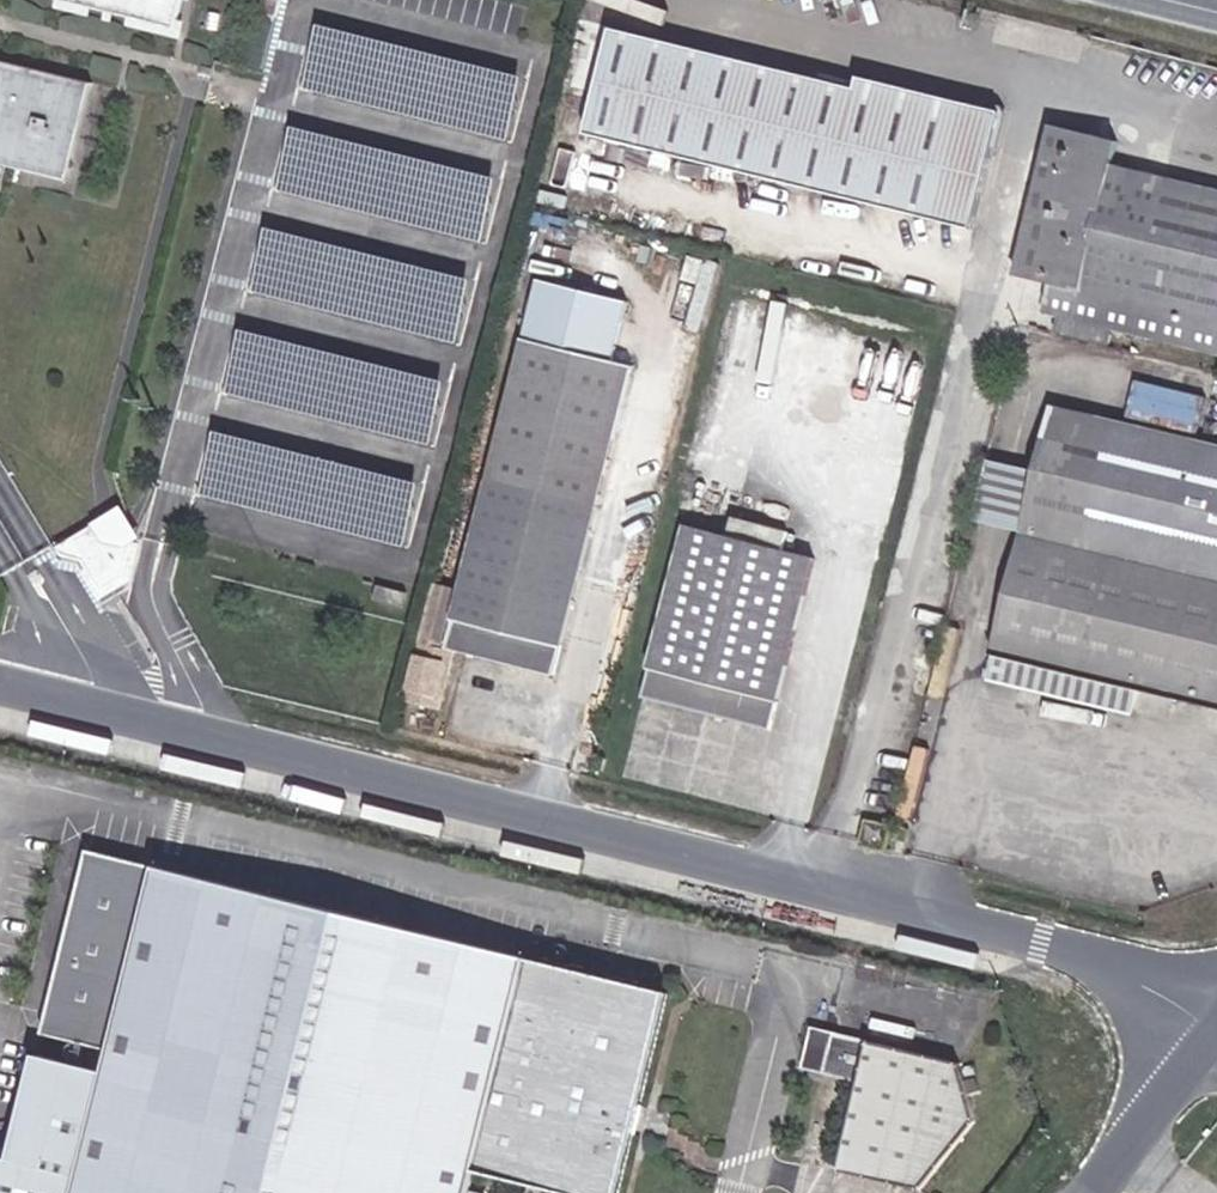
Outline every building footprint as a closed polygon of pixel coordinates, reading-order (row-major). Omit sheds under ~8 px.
[(171,12),(175,0),(130,0),(171,12)] [(266,20),(271,0),(250,0),(247,16),(266,20)] [(0,9),(0,56),(1,56),(6,30),(198,78),(202,59),(0,9)] [(578,122),(958,221),(989,100),(848,63),(845,76),(604,15),(578,122)] [(237,56),(257,59),(266,20),(247,16),(238,54),(237,56)] [(501,131),(516,68),(312,20),(297,84),(501,131)] [(17,161),(41,66),(1,56),(0,56),(0,157),(17,161)] [(477,233),(492,169),(288,122),(274,185),(477,233)] [(1171,170),(1177,145),(1107,127),(1069,274),(1105,283),(1097,311),(1216,341),(1216,181),(1171,170)] [(454,334),(469,271),(265,223),(250,287),(454,334)] [(513,459),(466,632),(511,645),(534,651),(565,659),(647,344),(550,319),(513,459)] [(430,435),(445,372),(241,325),(226,388),(430,435)] [(1057,397),(1040,465),(1026,523),(987,678),(1125,714),(1131,686),(1216,708),(1216,439),(1057,397)] [(407,537),(421,473),(218,426),(203,489),(407,537)] [(1026,523),(1040,465),(995,453),(982,513),(1026,523)] [(750,511),(745,530),(797,545),(802,526),(750,511)] [(654,683),(780,719),(828,554),(702,518),(654,683)] [(466,632),(434,625),(419,677),(449,685),(452,683),(457,667),(455,665),(457,659),(459,658),(466,632)] [(534,651),(511,645),(509,653),(532,659),(534,651)] [(123,1038),(117,1063),(105,1060),(45,1045),(15,1152),(3,1192),(525,1192),(532,1165),(656,1192),(670,1192),(718,992),(156,857),(99,844),(54,1020),(111,1035),(123,1038)] [(938,1177),(992,1109),(988,1056),(815,1011),(807,1048),(869,1066),(847,1156),(938,1177)] [(15,1152),(0,1148),(0,1192),(3,1192),(15,1152)]
